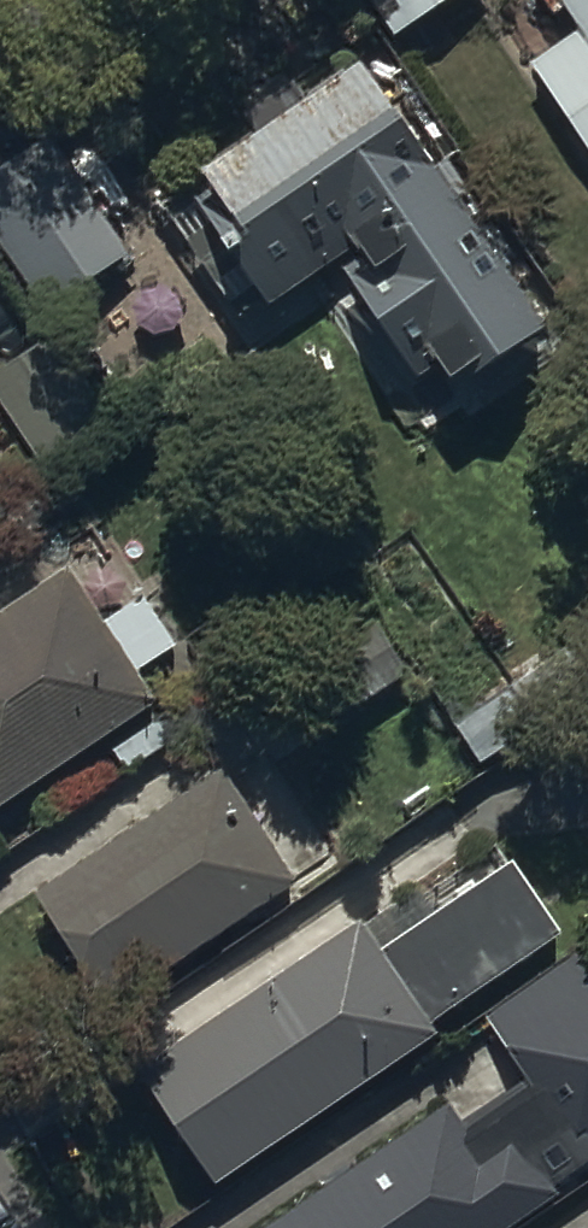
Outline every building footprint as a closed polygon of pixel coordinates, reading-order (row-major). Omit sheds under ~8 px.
[(394,45),(473,0),(369,0),(394,45)] [(585,36),(535,71),(587,149),(587,0),(560,0),(585,36)] [(263,148),(165,216),(243,328),(265,312),(272,322),(347,269),(444,408),(546,337),(364,76),(311,113),(293,87),(244,122),(263,148)] [(0,175),(0,248),(48,318),(131,261),(49,142),(0,175)] [(0,376),(0,405),(42,469),(112,424),(57,339),(0,376)] [(0,622),(0,821),(163,714),(142,681),(182,655),(147,602),(106,629),(71,576),(0,622)] [(383,628),(330,658),(361,713),(414,682),(383,628)] [(501,705),(456,731),(482,776),(527,749),(501,705)] [(225,779),(41,901),(119,1018),(303,896),(225,779)] [(438,921),(423,898),(143,1083),(216,1194),(253,1169),(442,1044),(435,1034),(568,947),(516,869),(438,921)] [(281,1227),(533,1227),(564,1208),(541,1173),(587,1142),(587,958),(486,1024),(532,1096),(465,1140),(450,1117),(281,1227)]
